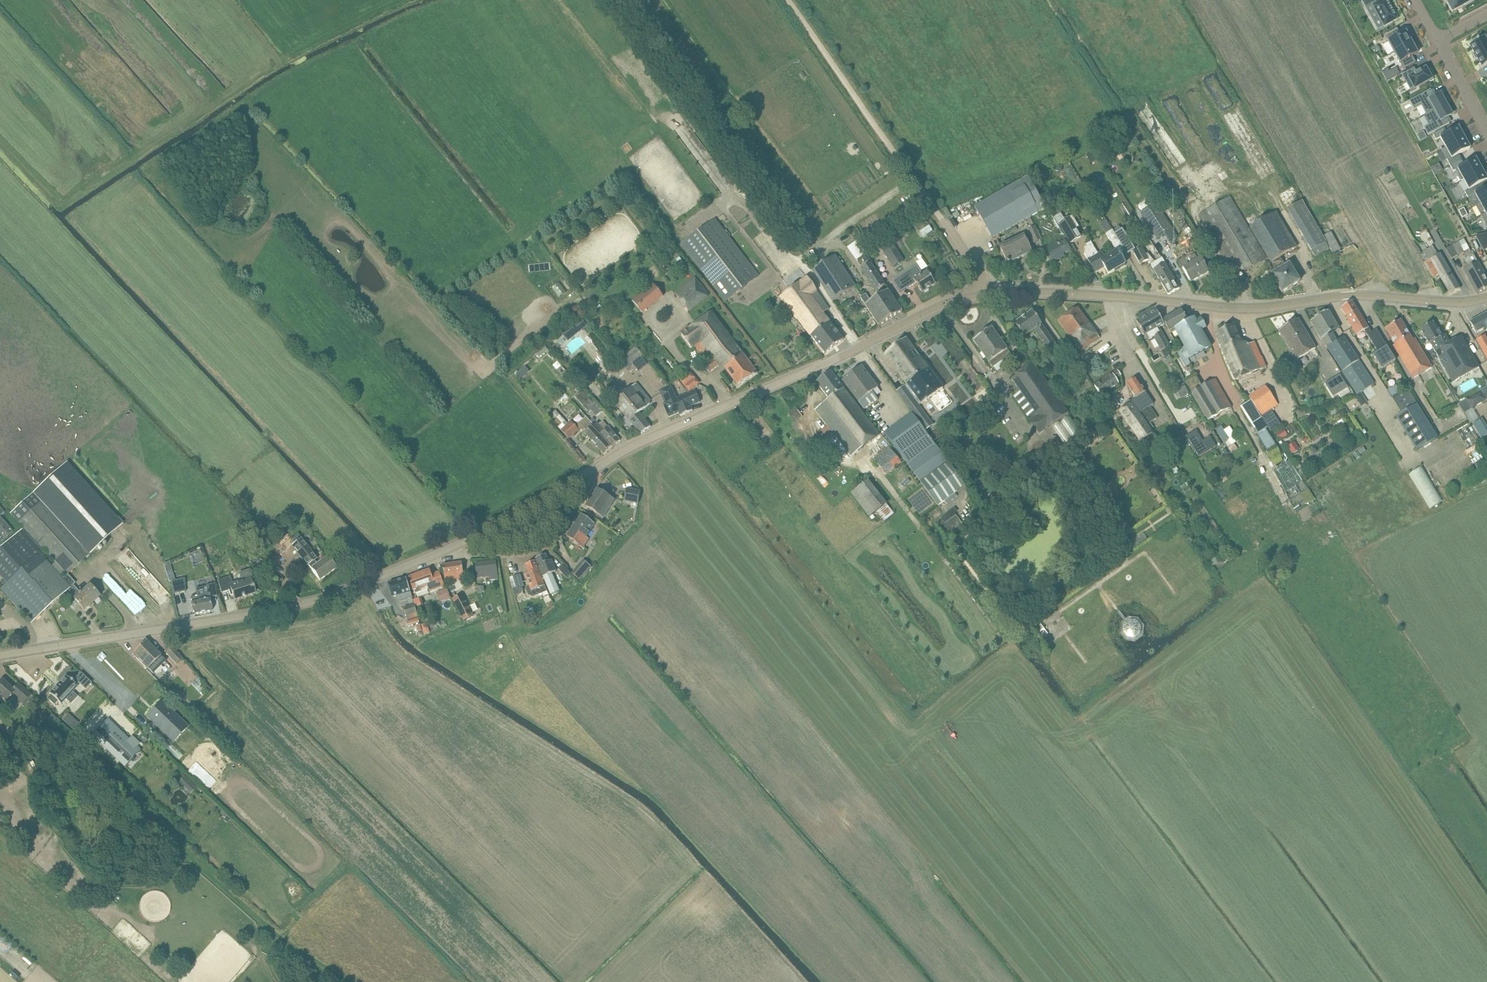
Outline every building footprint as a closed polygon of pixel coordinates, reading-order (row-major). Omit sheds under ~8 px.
[(1388,0),(1382,0),(1376,3),(1375,1),(1377,0),(1362,0),(1365,6),(1371,3),(1384,26),(1398,19),(1388,0)] [(1448,2),(1447,3),(1452,13),(1475,0),(1447,0),(1448,2)] [(1397,29),(1385,36),(1394,52),(1412,42),(1411,41),(1413,40),(1410,35),(1408,36),(1406,32),(1400,34),(1397,29)] [(1470,44),(1482,67),(1486,64),(1486,39),(1485,36),(1470,44)] [(1412,42),(1394,52),(1403,69),(1416,62),(1412,56),(1418,53),(1412,42)] [(1414,68),(1402,75),(1411,91),(1422,85),(1430,81),(1430,82),(1434,80),(1431,74),(1430,75),(1426,68),(1417,73),(1414,68)] [(1431,89),(1401,106),(1406,114),(1414,110),(1421,106),(1426,114),(1426,115),(1446,104),(1440,94),(1437,95),(1435,96),(1431,91),(1431,89)] [(1426,114),(1424,116),(1429,125),(1424,128),(1428,135),(1449,123),(1446,118),(1448,116),(1452,115),(1446,104),(1426,115),(1426,114)] [(1444,128),(1433,134),(1436,140),(1440,138),(1446,147),(1446,148),(1464,138),(1459,127),(1447,133),(1444,128)] [(1423,133),(1417,136),(1421,141),(1426,138),(1423,133)] [(1446,147),(1442,150),(1451,166),(1462,160),(1459,154),(1470,148),(1464,138),(1446,148),(1446,147)] [(1462,160),(1451,166),(1454,171),(1456,170),(1461,181),(1463,180),(1482,169),(1476,159),(1465,165),(1462,160)] [(1463,180),(1469,190),(1465,192),(1468,198),(1475,194),(1479,191),(1476,186),(1486,180),(1486,179),(1482,169),(1463,180)] [(975,207),(992,238),(1001,234),(1044,210),(1027,179),(984,202),(975,207)] [(1475,194),(1480,203),(1480,204),(1486,200),(1486,187),(1479,191),(1475,194)] [(1202,213),(1233,267),(1238,275),(1266,259),(1230,197),(1202,213)] [(1476,206),(1481,215),(1486,212),(1486,200),(1480,204),(1480,203),(1476,206)] [(1288,209),(1315,257),(1329,249),(1332,254),(1341,249),(1331,232),(1322,237),(1302,201),(1288,209)] [(1120,207),(1127,217),(1133,213),(1126,203),(1120,207)] [(1141,212),(1158,239),(1173,229),(1156,203),(1141,212)] [(1053,213),(1057,220),(1062,217),(1058,210),(1053,213)] [(1271,275),(1282,292),(1300,282),(1289,264),(1286,266),(1280,257),(1297,247),(1292,239),(1276,213),(1250,228),(1266,254),(1276,272),(1271,275)] [(1078,227),(1079,226),(1073,215),(1059,223),(1070,243),(1083,236),(1078,227)] [(681,244),(726,302),(760,275),(715,218),(681,244)] [(878,224),(868,230),(877,242),(887,236),(878,224)] [(1028,229),(1034,243),(1042,239),(1036,225),(1028,229)] [(808,228),(805,230),(811,240),(815,238),(808,228)] [(1122,229),(1115,233),(1127,253),(1135,249),(1122,229)] [(1113,230),(1107,234),(1117,251),(1118,250),(1120,254),(1122,257),(1127,253),(1115,233),(1113,230)] [(1476,236),(1484,250),(1486,249),(1486,233),(1476,236)] [(1001,247),(1008,263),(1031,252),(1027,243),(1024,236),(1010,243),(1001,247)] [(1472,284),(1477,293),(1486,288),(1486,279),(1486,277),(1464,238),(1446,249),(1452,259),(1464,252),(1467,258),(1464,260),(1468,268),(1464,270),(1472,284)] [(1056,244),(1061,254),(1071,249),(1066,239),(1056,244)] [(1085,245),(1084,253),(1088,260),(1090,263),(1095,272),(1104,267),(1108,273),(1125,263),(1122,257),(1120,254),(1118,250),(1117,251),(1105,258),(1101,252),(1098,254),(1091,242),(1085,245)] [(894,244),(883,251),(893,265),(903,258),(894,244)] [(1446,285),(1450,294),(1460,288),(1455,280),(1441,255),(1439,256),(1433,246),(1427,249),(1424,244),(1420,246),(1428,262),(1427,263),(1436,278),(1440,276),(1446,285)] [(1149,260),(1169,295),(1180,288),(1175,280),(1165,263),(1162,258),(1155,262),(1148,254),(1147,254),(1143,247),(1134,252),(1141,264),(1149,260)] [(870,263),(871,262),(866,254),(863,256),(858,248),(851,252),(861,268),(875,290),(884,285),(870,263)] [(1183,269),(1186,273),(1191,282),(1209,271),(1204,263),(1201,259),(1198,261),(1194,255),(1188,259),(1191,264),(1183,269)] [(827,293),(833,301),(856,287),(850,278),(836,256),(813,270),(827,293)] [(917,266),(900,276),(907,288),(916,283),(922,293),(924,291),(925,292),(929,290),(928,289),(936,284),(927,270),(922,274),(917,266)] [(831,308),(807,278),(806,277),(780,298),(805,329),(808,332),(825,354),(843,339),(837,332),(824,313),(831,308)] [(860,297),(874,318),(879,326),(902,311),(897,303),(888,289),(871,301),(866,293),(860,297)] [(1346,317),(1351,326),(1356,334),(1363,330),(1366,336),(1367,335),(1377,352),(1372,355),(1381,370),(1395,361),(1381,338),(1376,329),(1371,332),(1352,301),(1341,308),(1347,317),(1346,317)] [(1095,342),(1100,338),(1077,307),(1058,321),(1081,351),(1090,345),(1091,348),(1097,344),(1095,342)] [(1209,348),(1205,340),(1206,339),(1201,330),(1206,327),(1201,318),(1196,320),(1194,317),(1188,320),(1182,309),(1163,319),(1168,328),(1171,333),(1175,330),(1185,348),(1177,352),(1185,366),(1190,363),(1188,360),(1209,348)] [(1137,321),(1136,321),(1144,335),(1145,335),(1148,340),(1154,337),(1155,339),(1166,358),(1169,364),(1173,362),(1170,356),(1166,348),(1174,343),(1172,338),(1166,341),(1159,327),(1164,324),(1161,318),(1156,310),(1137,320),(1137,321)] [(681,333),(693,349),(700,343),(714,361),(706,367),(709,372),(718,366),(725,368),(738,386),(758,374),(752,365),(712,311),(681,333)] [(1014,323),(1020,332),(1024,337),(1034,330),(1048,351),(1057,345),(1038,319),(1032,311),(1014,323)] [(1311,321),(1316,330),(1321,340),(1323,339),(1356,394),(1371,385),(1374,384),(1343,338),(1337,342),(1332,333),(1339,329),(1334,319),(1328,311),(1311,321)] [(1470,322),(1476,333),(1485,328),(1486,331),(1486,313),(1470,322)] [(1284,339),(1295,360),(1315,349),(1303,327),(1298,319),(1278,331),(1284,339)] [(1393,345),(1413,378),(1431,368),(1411,334),(1410,335),(1406,328),(1401,319),(1386,328),(1391,337),(1395,344),(1393,345)] [(584,321),(576,326),(580,331),(587,325),(584,321)] [(1420,329),(1429,345),(1431,344),(1453,382),(1479,367),(1461,336),(1442,347),(1438,339),(1443,336),(1439,329),(1437,330),(1433,322),(1420,329)] [(1219,342),(1235,381),(1265,368),(1258,351),(1254,341),(1249,344),(1241,341),(1234,325),(1215,333),(1219,342)] [(973,340),(992,367),(1011,354),(992,327),(973,340)] [(1480,350),(1486,363),(1486,337),(1486,335),(1475,341),(1480,350)] [(886,353),(884,354),(921,404),(935,394),(943,388),(913,347),(906,338),(891,349),(893,351),(888,355),(886,353)] [(546,347),(536,355),(539,358),(548,350),(546,347)] [(619,362),(626,370),(643,356),(636,348),(619,362)] [(1052,355),(1058,364),(1064,360),(1057,351),(1052,355)] [(1030,422),(1038,435),(1063,417),(1067,414),(1032,365),(1012,379),(1017,386),(1017,393),(1013,396),(1031,421),(1030,422)] [(872,392),(879,388),(862,366),(842,380),(865,410),(878,400),(872,392)] [(521,370),(517,374),(521,379),(525,375),(521,370)] [(1118,370),(1095,386),(1101,395),(1119,383),(1116,379),(1121,375),(1118,370)] [(815,409),(821,417),(851,457),(879,436),(837,380),(831,372),(817,383),(829,399),(815,409)] [(690,373),(680,382),(685,387),(694,379),(695,378),(690,373)] [(1186,382),(1208,421),(1231,407),(1215,379),(1203,386),(1197,376),(1186,382)] [(1131,401),(1137,409),(1147,425),(1151,423),(1158,418),(1151,406),(1154,404),(1151,400),(1137,378),(1127,384),(1136,398),(1131,401)] [(699,385),(694,379),(685,387),(689,392),(699,385)] [(650,404),(649,402),(650,401),(644,393),(636,384),(627,392),(626,391),(614,401),(641,434),(651,426),(639,413),(650,404)] [(664,404),(669,416),(679,412),(681,416),(690,412),(687,407),(702,401),(696,389),(678,396),(673,384),(659,390),(665,404),(664,404)] [(1396,385),(1388,390),(1392,397),(1400,392),(1396,385)] [(1249,398),(1250,399),(1262,417),(1278,406),(1265,387),(1249,398)] [(1464,413),(1486,399),(1486,388),(1468,400),(1467,399),(1459,404),(1464,413)] [(581,393),(576,398),(583,406),(586,403),(597,416),(602,411),(584,390),(583,390),(581,393)] [(910,395),(903,400),(914,415),(921,410),(910,395)] [(1262,417),(1250,399),(1240,405),(1268,449),(1277,444),(1266,427),(1268,426),(1262,417)] [(1129,424),(1141,441),(1152,433),(1137,411),(1131,403),(1120,411),(1129,424)] [(1417,403),(1396,416),(1417,450),(1437,437),(1417,403)] [(795,409),(788,414),(794,424),(802,419),(795,409)] [(593,425),(586,417),(576,426),(571,421),(568,424),(556,410),(553,413),(551,410),(546,414),(569,440),(580,429),(596,446),(603,453),(611,445),(593,425)] [(885,434),(937,507),(965,486),(910,415),(885,434)] [(1065,443),(1068,448),(1084,437),(1070,417),(1065,420),(1054,428),(1065,443)] [(1473,424),(1482,438),(1486,435),(1486,431),(1480,420),(1473,424)] [(598,422),(593,425),(611,445),(613,447),(620,440),(603,421),(600,424),(598,422)] [(1222,427),(1217,430),(1226,442),(1231,439),(1230,439),(1235,435),(1230,427),(1224,430),(1222,427)] [(1196,430),(1185,436),(1198,457),(1216,447),(1210,436),(1203,441),(1196,430)] [(874,459),(885,474),(900,463),(889,448),(874,459)] [(1278,448),(1267,454),(1274,467),(1283,462),(1278,448)] [(68,462),(10,513),(18,522),(19,521),(20,522),(66,575),(68,574),(122,524),(68,462)] [(868,479),(851,493),(852,495),(853,496),(867,514),(870,517),(877,511),(885,521),(895,513),(868,479)] [(586,506),(594,512),(603,517),(615,499),(597,488),(586,506)] [(624,501),(638,504),(641,491),(627,489),(624,501)] [(1309,489),(1301,494),(1308,505),(1316,500),(1309,489)] [(587,539),(595,524),(590,520),(582,514),(567,536),(576,542),(584,548),(589,540),(587,539)] [(0,549),(0,576),(6,584),(1,589),(7,596),(31,623),(68,590),(75,598),(74,599),(84,610),(99,596),(93,589),(89,585),(81,593),(74,586),(76,584),(68,574),(66,575),(62,579),(40,554),(43,552),(23,529),(0,549)] [(278,541),(286,551),(290,547),(293,543),(287,535),(278,541)] [(292,545),(307,566),(309,565),(313,572),(320,580),(337,567),(328,555),(317,563),(315,560),(316,559),(302,539),(292,545)] [(1126,545),(1121,549),(1125,556),(1131,551),(1126,545)] [(546,554),(536,558),(540,567),(543,576),(551,594),(560,590),(552,573),(556,572),(555,569),(552,560),(549,561),(546,554)] [(259,560),(255,565),(264,570),(267,565),(259,560)] [(496,560),(476,562),(478,576),(489,575),(498,574),(496,560)] [(525,564),(530,575),(526,577),(530,585),(528,586),(527,589),(529,595),(534,597),(548,591),(539,570),(535,560),(525,564)] [(572,573),(580,580),(591,566),(584,560),(572,573)] [(169,562),(164,564),(166,573),(172,571),(169,562)] [(443,565),(445,581),(464,578),(462,562),(443,565)] [(559,568),(567,578),(572,574),(564,564),(559,568)] [(230,576),(218,580),(219,583),(222,593),(228,590),(228,588),(230,587),(235,600),(255,593),(252,583),(250,577),(252,577),(249,569),(239,572),(241,580),(233,583),(230,576)] [(430,570),(409,577),(413,587),(414,589),(415,594),(429,590),(430,592),(444,587),(442,579),(439,572),(432,575),(430,570)] [(513,577),(516,588),(521,586),(524,585),(521,574),(513,577)] [(407,578),(388,583),(391,594),(392,594),(393,597),(404,594),(406,599),(412,597),(411,592),(410,588),(407,578)] [(183,579),(171,582),(174,594),(186,591),(183,579)] [(197,596),(191,597),(193,604),(194,614),(212,611),(210,601),(209,598),(217,596),(214,584),(205,586),(206,587),(196,589),(197,596)] [(516,588),(513,589),(515,596),(519,595),(522,590),(521,586),(516,588)] [(437,592),(441,602),(451,598),(448,588),(437,592)] [(452,599),(454,604),(464,620),(470,618),(474,616),(463,594),(452,599)] [(422,598),(414,600),(415,603),(416,607),(424,605),(422,598)] [(404,607),(408,620),(419,617),(416,607),(415,603),(404,607)] [(1040,606),(1031,612),(1034,616),(1043,609),(1040,606)] [(407,621),(408,626),(420,622),(418,618),(407,621)] [(1124,626),(1123,631),(1124,633),(1127,637),(1129,639),(1134,639),(1135,638),(1139,635),(1141,634),(1141,629),(1141,626),(1138,622),(1136,621),(1131,621),(1129,621),(1129,622),(1125,625),(1125,624),(1124,626)] [(422,624),(425,634),(430,633),(427,623),(422,624)] [(146,640),(132,654),(140,661),(154,675),(167,661),(153,647),(146,640)] [(167,653),(177,664),(182,658),(172,647),(167,653)] [(51,695),(48,698),(54,704),(58,701),(61,704),(66,699),(71,703),(77,697),(72,692),(77,686),(76,685),(79,682),(85,689),(91,683),(81,673),(75,679),(76,680),(74,683),(66,676),(49,693),(51,695)] [(6,701),(12,695),(23,704),(31,695),(18,683),(13,689),(2,680),(0,682),(0,696),(6,701)] [(148,715),(148,716),(174,742),(188,727),(161,702),(161,703),(149,716),(148,715)] [(68,714),(62,720),(73,729),(78,723),(68,714)] [(108,720),(93,735),(119,761),(126,753),(129,755),(136,747),(139,744),(132,736),(128,740),(108,720)] [(185,776),(180,782),(191,792),(196,787),(185,776)] [(15,970),(11,974),(17,979),(20,975),(15,970)]
